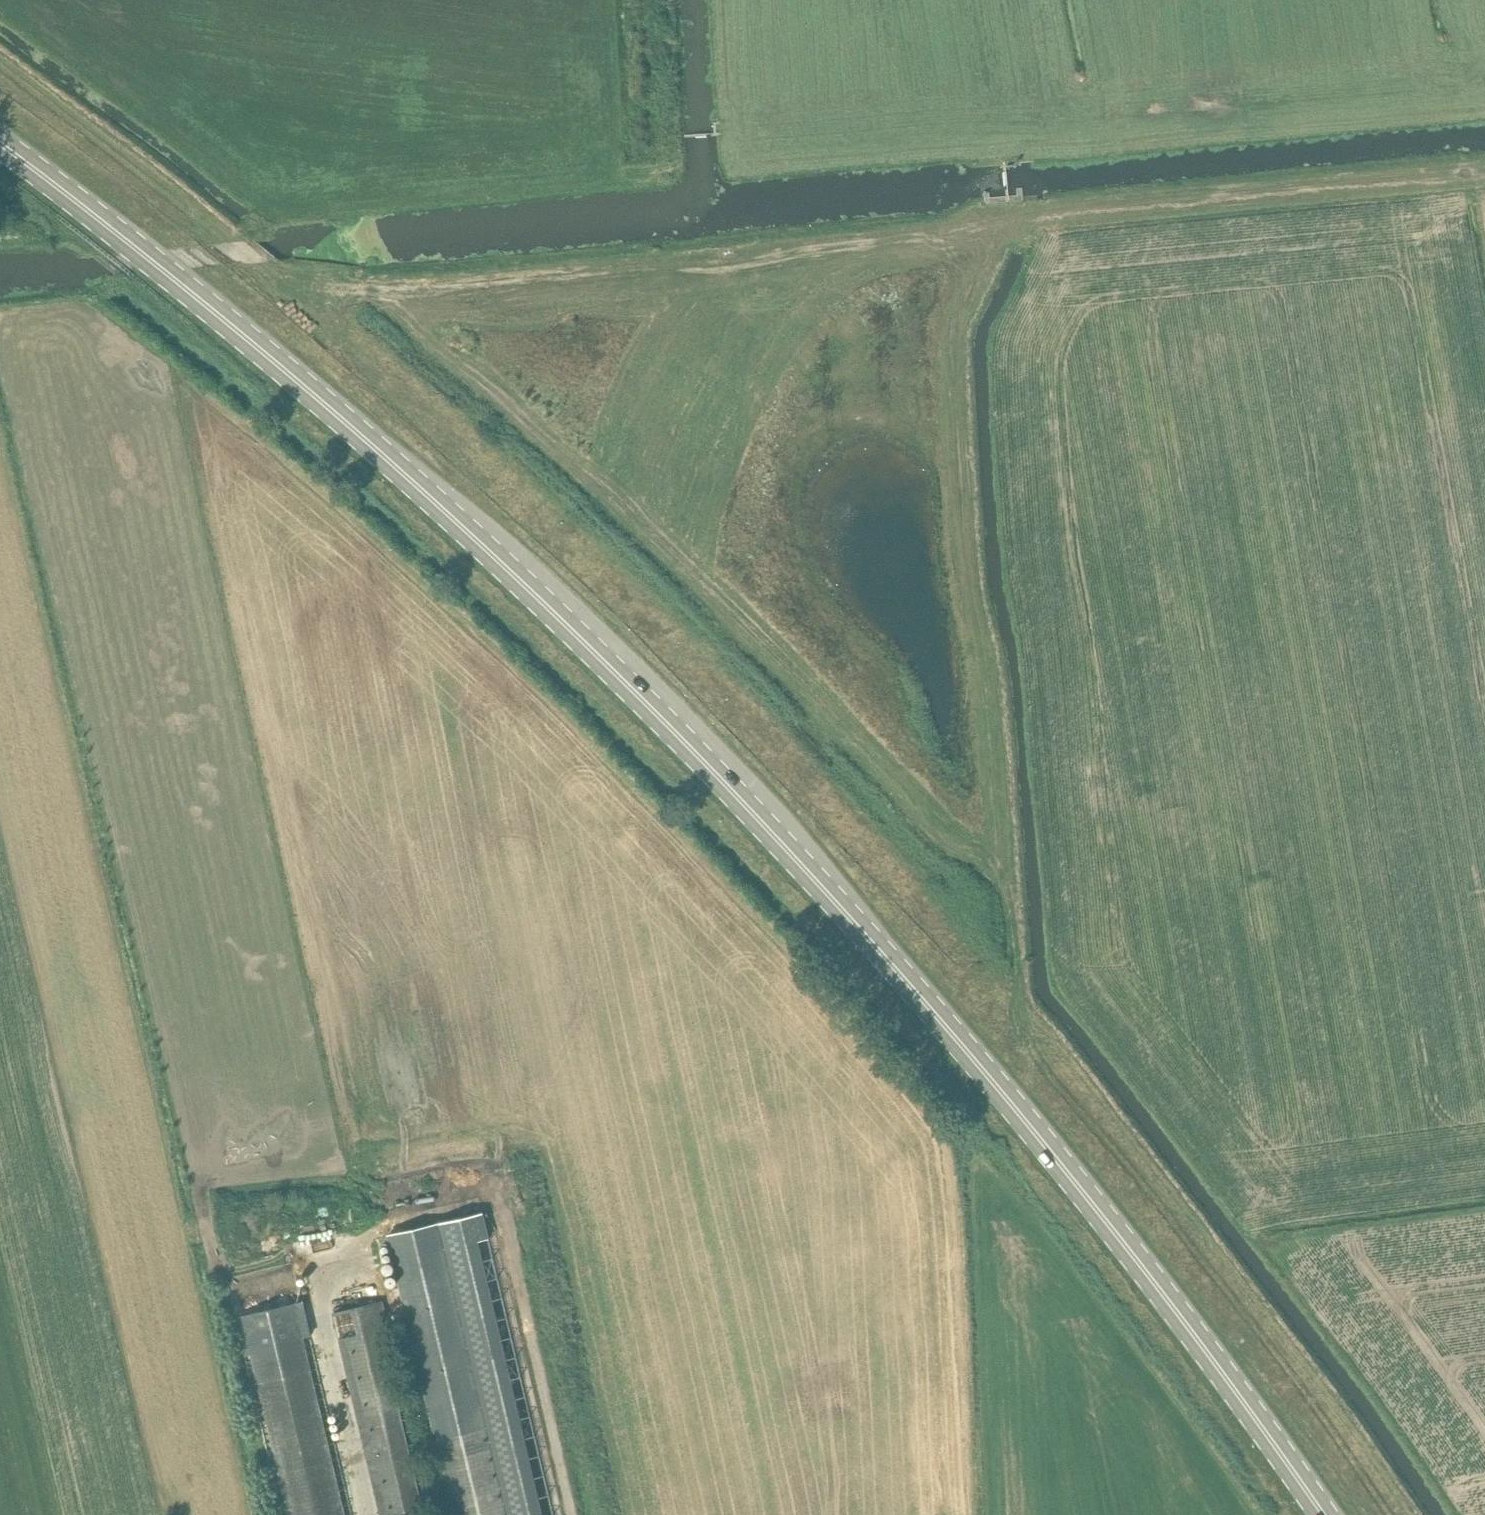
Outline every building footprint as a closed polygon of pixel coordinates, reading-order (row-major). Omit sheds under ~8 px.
[(273,1173),(207,1189),(282,1514),(353,1514),(273,1173)] [(481,1214),(387,1237),(454,1514),(554,1514),(481,1214)] [(382,1308),(334,1320),(381,1514),(431,1514),(382,1308)]
